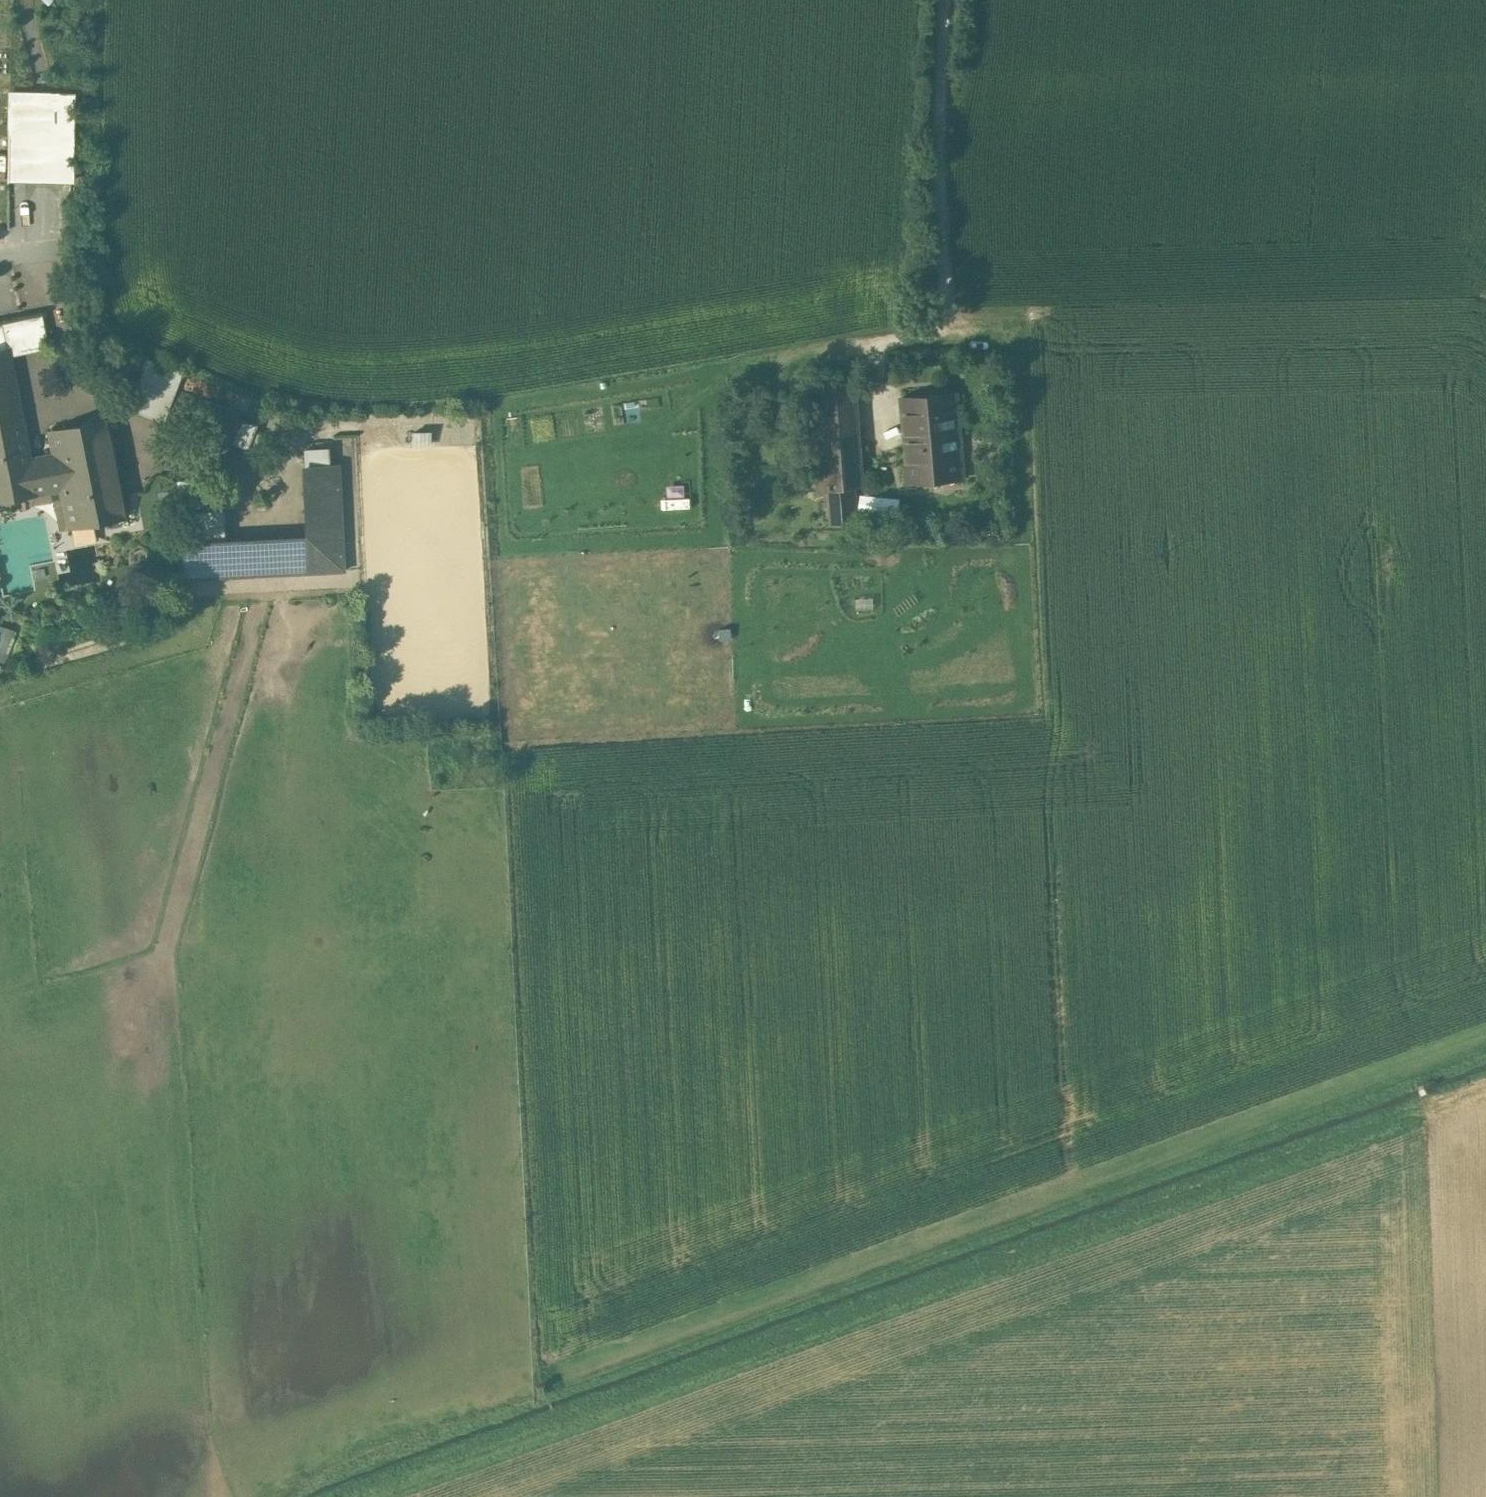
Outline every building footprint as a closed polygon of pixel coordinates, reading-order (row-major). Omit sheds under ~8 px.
[(12,178),(79,179),(81,89),(14,88),(12,178)] [(13,328),(0,331),(0,352),(7,351),(9,362),(50,353),(44,322),(13,328)] [(0,352),(0,500),(34,493),(34,492),(30,468),(57,463),(51,433),(51,432),(48,419),(21,424),(9,362),(7,351),(0,352)] [(242,415),(141,375),(129,408),(229,447),(242,415)] [(855,384),(811,388),(817,466),(862,462),(855,384)] [(956,393),(903,398),(907,443),(960,439),(956,393)] [(243,420),(242,442),(255,443),(256,421),(243,420)] [(106,421),(51,433),(57,463),(62,486),(117,475),(106,421)] [(428,431),(414,432),(414,445),(429,445),(428,431)] [(960,439),(907,443),(911,483),(963,479),(960,439)] [(862,462),(817,466),(819,491),(829,490),(854,488),(864,487),(862,462)] [(57,463),(30,468),(34,492),(61,486),(62,486),(57,463)] [(308,539),(178,545),(180,579),(344,571),(339,465),(305,467),(308,539)] [(62,486),(61,486),(69,527),(126,516),(117,475),(62,486)] [(854,488),(829,490),(832,524),(856,522),(854,488)] [(666,507),(695,506),(695,496),(666,497),(666,507)] [(228,523),(228,508),(208,508),(208,524),(228,523)] [(19,626),(1,622),(0,624),(0,652),(12,655),(19,626)]
